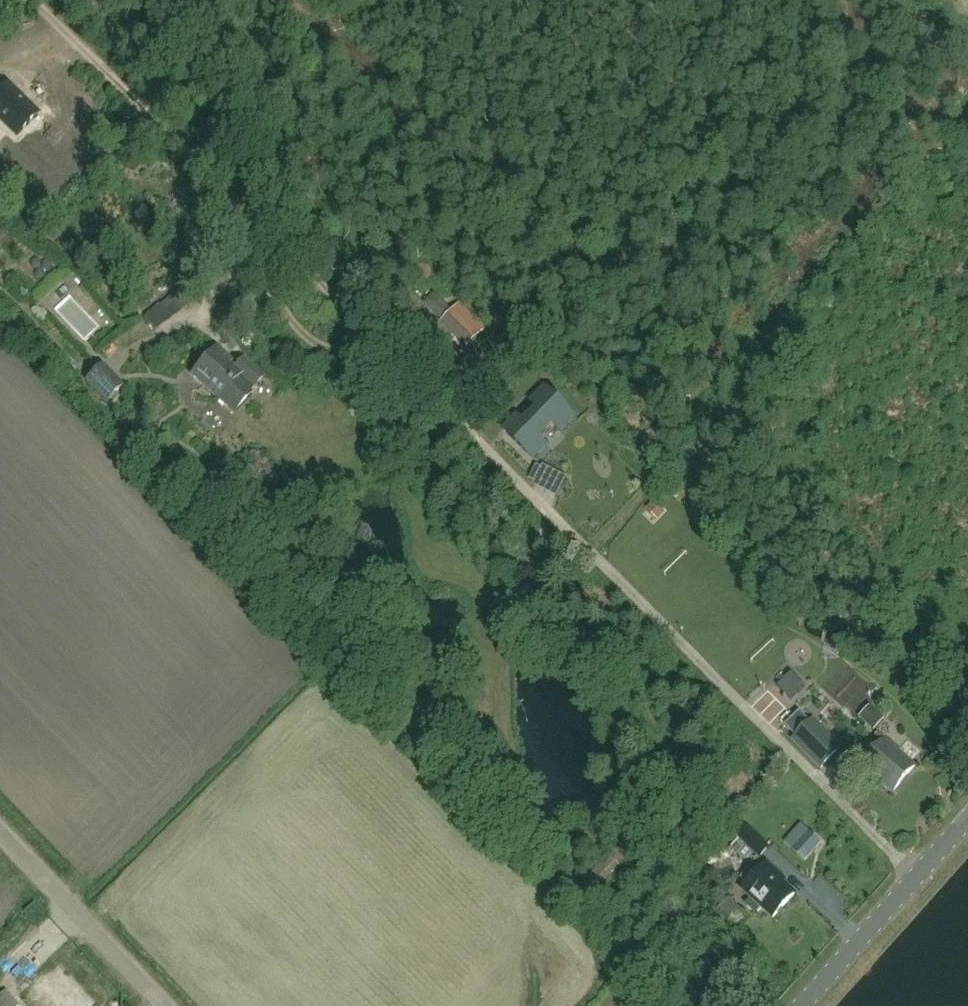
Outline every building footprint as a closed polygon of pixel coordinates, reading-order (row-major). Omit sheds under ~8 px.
[(0,99),(0,121),(20,141),(41,120),(11,89),(0,99)] [(159,330),(182,317),(173,301),(149,314),(159,330)] [(461,308),(442,327),(466,352),(485,333),(461,308)] [(232,415),(250,397),(248,396),(262,381),(243,362),(234,372),(229,367),(232,364),(217,350),(191,377),(232,415)] [(121,386),(103,363),(87,377),(105,399),(121,386)] [(518,417),(516,419),(504,431),(507,435),(532,459),(546,445),(540,438),(552,425),(559,432),(573,417),(545,390),(531,404),(537,411),(525,423),(518,417)] [(791,674),(777,687),(790,700),(804,687),(791,674)] [(880,732),(891,721),(876,706),(865,717),(880,732)] [(793,741),(821,769),(841,749),(813,721),(793,741)] [(893,794),(916,767),(885,741),(862,768),(893,794)] [(806,864),(823,845),(801,825),(784,844),(806,864)] [(760,861),(771,850),(748,829),(738,840),(760,861)] [(759,915),(763,910),(774,919),(795,896),(777,880),(780,877),(767,866),(758,876),(751,870),(741,880),(748,886),(743,892),(752,900),(747,905),(748,909),(754,915),(759,915)] [(60,968),(36,992),(38,994),(31,1000),(36,1005),(91,1005),(94,1003),(60,968)] [(0,997),(0,1005),(17,1005),(5,992),(0,997)]
